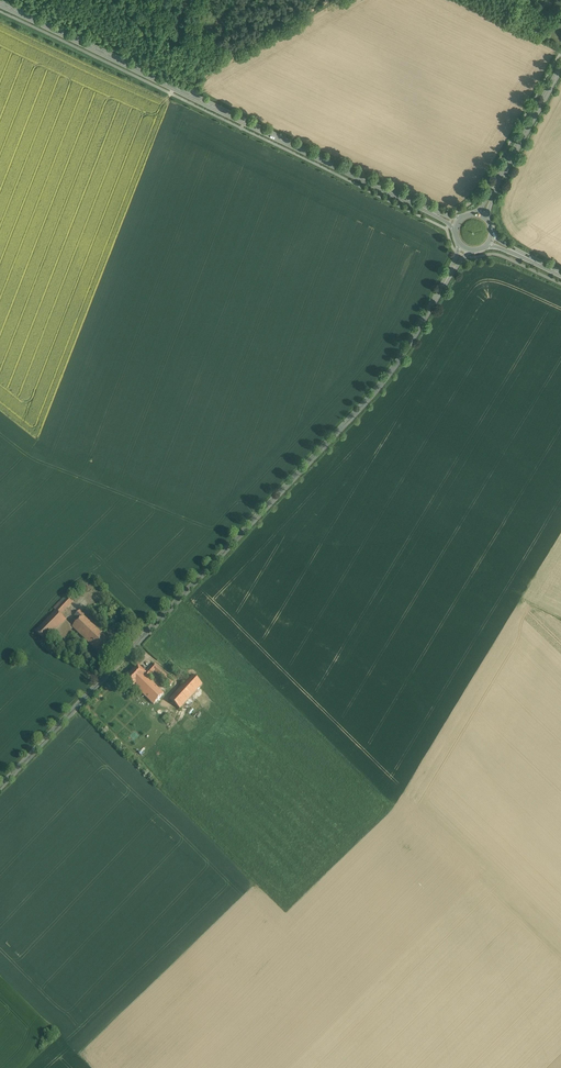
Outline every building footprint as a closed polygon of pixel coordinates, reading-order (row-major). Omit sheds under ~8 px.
[(541,8),(544,9),(549,11),(552,3),(546,0),(545,0),(541,8)] [(74,602),(67,595),(61,601),(68,608),(74,602)] [(68,608),(61,601),(53,609),(56,611),(61,615),(68,608)] [(80,610),(75,616),(79,620),(84,616),(85,615),(80,610)] [(56,611),(36,632),(46,641),(52,635),(55,632),(66,621),(61,615),(56,611)] [(84,616),(79,620),(73,627),(72,627),(73,628),(91,645),(102,634),(101,633),(103,631),(102,630),(100,632),(84,616)] [(73,627),(66,621),(55,632),(62,639),(59,642),(57,645),(60,647),(73,633),(71,631),(73,628),(72,627),(73,627)] [(62,639),(55,632),(52,635),(59,642),(62,639)] [(113,644),(102,634),(91,645),(102,656),(113,644)] [(155,664),(145,673),(145,674),(134,686),(154,705),(164,694),(148,678),(154,671),(170,686),(174,682),(155,664)] [(138,667),(126,680),(133,687),(134,686),(145,674),(145,673),(138,667)] [(192,675),(170,700),(180,709),(203,685),(192,675)] [(176,720),(169,713),(163,718),(170,725),(176,720)]
